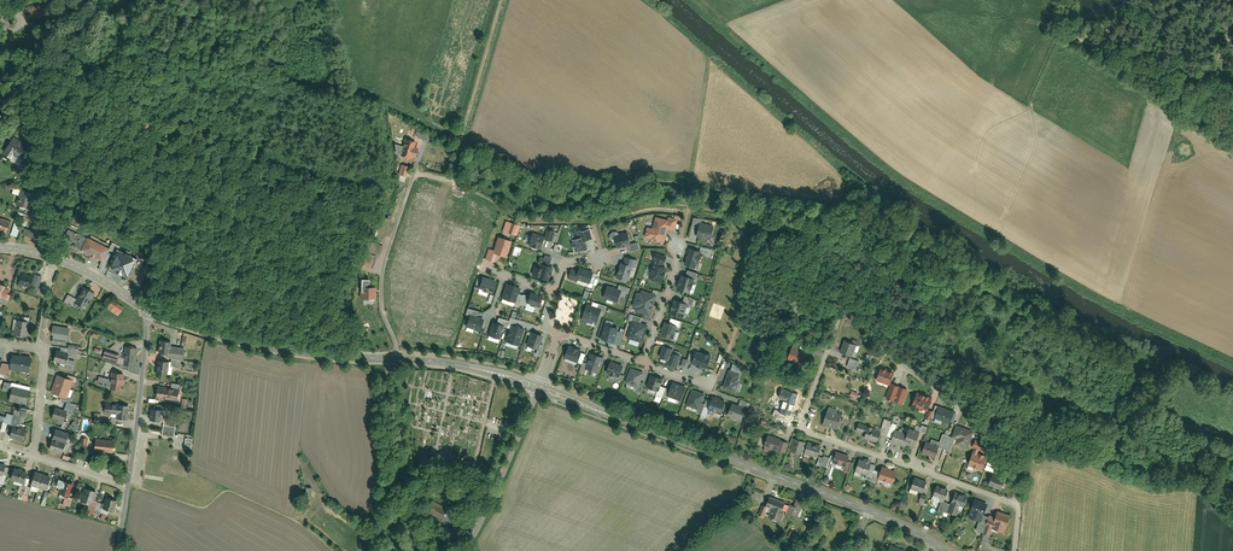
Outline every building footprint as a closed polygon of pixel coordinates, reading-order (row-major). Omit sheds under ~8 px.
[(38,2),(27,8),(32,18),(43,12),(38,2)] [(425,99),(422,108),(428,110),(431,100),(425,99)] [(417,136),(430,140),(432,135),(419,131),(417,136)] [(20,157),(28,144),(14,136),(3,156),(11,160),(14,154),(20,157)] [(415,139),(405,136),(398,155),(409,159),(411,156),(414,157),(417,147),(413,145),(415,139)] [(410,166),(402,164),(399,176),(407,178),(410,166)] [(19,206),(30,209),(33,193),(22,191),(19,206)] [(653,227),(647,226),(645,237),(663,241),(667,227),(675,229),(678,219),(680,220),(682,215),(675,213),(674,217),(668,215),(667,218),(655,215),(653,227)] [(520,222),(505,218),(502,229),(516,233),(520,222)] [(6,235),(10,221),(0,219),(0,234),(6,235)] [(40,238),(44,225),(25,220),(21,233),(40,238)] [(15,222),(13,235),(19,236),(21,223),(15,222)] [(714,225),(700,222),(696,237),(711,240),(714,225)] [(578,234),(570,236),(574,249),(586,246),(584,238),(591,236),(587,224),(576,227),(578,234)] [(555,228),(547,226),(545,233),(544,236),(552,237),(555,228)] [(73,246),(82,250),(89,237),(71,228),(67,236),(76,241),(73,246)] [(545,233),(531,229),(527,244),(541,248),(544,236),(545,233)] [(627,229),(613,233),(617,246),(631,242),(627,229)] [(511,237),(496,233),(492,247),(487,247),(484,257),(494,260),(496,252),(506,255),(511,237)] [(82,250),(104,261),(105,258),(110,248),(89,237),(82,250)] [(110,248),(105,258),(132,272),(140,256),(113,243),(110,248)] [(511,253),(519,256),(521,248),(513,246),(511,253)] [(701,249),(689,246),(684,263),(696,267),(701,249)] [(665,253),(654,250),(652,257),(655,258),(649,277),(662,281),(666,265),(661,264),(665,253)] [(636,258),(624,254),(623,259),(619,259),(615,276),(628,279),(632,265),(634,266),(636,258)] [(540,265),(533,263),(530,273),(549,279),(553,263),(541,260),(540,265)] [(575,268),(569,266),(565,276),(589,284),(594,269),(577,263),(575,268)] [(694,275),(680,271),(675,287),(690,291),(694,275)] [(31,287),(35,278),(23,273),(20,282),(31,287)] [(35,278),(31,287),(39,290),(44,276),(37,273),(35,278)] [(495,278),(481,273),(477,287),(491,291),(495,278)] [(361,288),(368,288),(368,284),(370,284),(370,280),(361,280),(361,288)] [(520,284),(506,280),(501,296),(516,301),(520,284)] [(6,298),(10,290),(5,288),(6,285),(0,283),(0,296),(6,298)] [(623,288),(607,283),(603,296),(619,301),(623,288)] [(95,294),(83,287),(77,298),(75,303),(87,309),(95,294)] [(657,293),(638,287),(630,308),(650,315),(657,293)] [(361,288),(361,297),(376,297),(375,288),(368,288),(361,288)] [(542,293),(529,289),(525,301),(538,305),(542,293)] [(75,303),(77,298),(69,294),(65,301),(73,305),(75,303)] [(689,302),(674,297),(669,313),(684,317),(689,302)] [(113,301),(107,308),(118,316),(123,308),(113,301)] [(601,306),(586,302),(581,319),(596,324),(601,306)] [(483,317),(468,312),(465,325),(480,329),(483,317)] [(648,323),(632,318),(626,336),(643,341),(648,323)] [(15,334),(28,336),(31,321),(17,319),(15,334)] [(503,323),(491,319),(487,332),(498,336),(503,323)] [(677,323),(663,319),(659,334),(672,338),(677,323)] [(619,325),(604,320),(598,336),(613,341),(619,325)] [(524,327),(510,322),(505,339),(519,344),(524,327)] [(67,344),(70,328),(55,325),(52,341),(67,344)] [(542,333),(530,329),(525,344),(537,348),(542,333)] [(856,343),(844,339),(839,352),(852,357),(856,343)] [(160,340),(159,353),(170,354),(171,346),(172,342),(160,340)] [(672,346),(662,342),(658,355),(667,358),(665,362),(677,366),(681,353),(671,350),(672,346)] [(583,348),(568,343),(564,357),(578,361),(583,348)] [(811,349),(792,343),(788,357),(807,363),(811,349)] [(185,347),(171,346),(170,354),(170,358),(172,359),(182,360),(184,360),(185,347)] [(124,365),(135,366),(137,348),(126,347),(124,365)] [(711,352),(694,347),(690,361),(707,366),(711,352)] [(53,360),(67,364),(68,359),(70,354),(56,350),(53,360)] [(118,362),(121,355),(107,350),(104,358),(118,362)] [(604,355),(590,350),(585,366),(598,371),(604,355)] [(12,364),(11,369),(30,372),(32,357),(13,354),(12,364)] [(623,362),(609,357),(605,370),(619,375),(623,362)] [(848,357),(846,367),(855,369),(858,359),(848,357)] [(76,362),(68,359),(67,364),(66,368),(73,370),(76,362)] [(172,366),(172,362),(159,361),(157,374),(171,375),(172,366)] [(11,369),(12,364),(3,363),(2,373),(11,374),(11,369)] [(643,369),(630,364),(624,380),(638,385),(643,369)] [(893,370),(880,366),(875,380),(889,384),(893,370)] [(739,371),(728,367),(722,387),(735,391),(738,381),(736,380),(739,371)] [(111,388),(123,389),(124,373),(112,372),(112,379),(111,387),(111,388)] [(662,376),(650,372),(646,385),(658,389),(662,376)] [(63,395),(68,397),(74,379),(58,374),(53,392),(63,395)] [(111,387),(112,379),(101,376),(99,384),(111,387)] [(685,384),(671,379),(666,395),(680,399),(685,384)] [(903,404),(908,388),(891,382),(885,398),(903,404)] [(30,390),(13,386),(10,399),(27,404),(30,390)] [(799,392),(781,386),(774,408),(792,414),(799,392)] [(181,389),(159,387),(158,398),(180,400),(181,389)] [(705,392),(691,387),(685,404),(699,409),(705,392)] [(858,392),(851,390),(849,397),(856,399),(858,392)] [(932,396),(916,391),(910,409),(926,415),(932,396)] [(725,399),(711,394),(707,406),(710,406),(708,412),(719,416),(725,399)] [(68,401),(66,409),(68,410),(73,411),(75,403),(71,402),(68,401)] [(746,407),(730,402),(727,415),(743,420),(746,407)] [(117,419),(129,420),(131,405),(106,403),(105,413),(118,414),(117,419)] [(843,410),(828,405),(822,423),(837,428),(843,410)] [(955,411),(939,405),(934,418),(951,424),(955,411)] [(58,422),(64,424),(64,421),(68,410),(66,409),(56,406),(52,418),(58,420),(58,422)] [(15,425),(20,427),(22,421),(25,421),(28,410),(22,408),(19,415),(16,414),(15,415),(12,424),(15,425)] [(162,421),(163,410),(152,408),(151,420),(162,421)] [(5,422),(12,424),(15,415),(8,413),(7,418),(5,422)] [(897,422),(883,418),(879,433),(892,438),(895,429),(897,422)] [(75,421),(71,425),(76,432),(81,427),(75,421)] [(868,424),(858,422),(855,431),(864,433),(863,438),(876,441),(879,433),(879,431),(867,428),(868,424)] [(975,431),(956,424),(950,442),(968,449),(975,431)] [(11,437),(24,441),(28,429),(20,427),(15,425),(11,437)] [(177,426),(166,425),(165,435),(176,437),(177,426)] [(921,431),(909,427),(907,433),(895,429),(892,438),(891,441),(915,448),(921,431)] [(56,430),(54,438),(64,441),(67,433),(56,430)] [(788,440),(767,433),(762,450),(770,453),(772,447),(784,451),(788,440)] [(805,439),(792,436),(789,449),(801,452),(805,439)] [(50,449),(63,453),(67,442),(64,441),(54,438),(50,449)] [(95,450),(113,452),(115,440),(96,438),(95,450)] [(821,442),(807,439),(804,452),(818,456),(821,442)] [(985,442),(976,439),(966,467),(981,471),(984,460),(991,462),(994,452),(983,448),(985,442)] [(938,444),(925,440),(921,453),(934,457),(938,444)] [(849,454),(836,450),(832,462),(844,465),(842,470),(849,472),(852,461),(847,460),(849,454)] [(825,467),(828,457),(822,455),(821,457),(817,456),(815,464),(825,467)] [(871,460),(859,456),(854,469),(867,473),(871,460)] [(896,469),(882,464),(877,478),(892,483),(896,469)] [(28,471),(15,467),(12,479),(25,483),(28,471)] [(52,476),(36,471),(32,486),(48,490),(52,476)] [(1004,476),(991,472),(987,484),(1000,488),(1004,476)] [(926,480),(914,476),(910,488),(922,492),(926,480)] [(75,483),(64,480),(60,494),(67,496),(71,497),(75,483)] [(948,488),(936,484),(932,497),(940,500),(937,511),(942,513),(944,509),(946,502),(943,501),(948,488)] [(32,487),(24,485),(22,494),(30,496),(32,487)] [(98,491),(86,488),(82,501),(94,505),(98,491)] [(38,497),(36,502),(45,506),(51,492),(46,490),(43,499),(38,497)] [(951,503),(946,502),(944,509),(956,514),(960,504),(963,505),(967,495),(955,491),(951,503)] [(920,493),(916,503),(923,505),(926,495),(920,493)] [(768,494),(764,504),(767,505),(771,506),(767,516),(781,521),(785,510),(781,509),(784,501),(768,494)] [(71,497),(67,496),(65,505),(72,507),(74,498),(71,497)] [(118,500),(108,497),(104,509),(115,512),(118,500)] [(794,504),(789,502),(786,511),(798,516),(805,500),(797,497),(794,504)] [(987,501),(974,497),(968,515),(979,519),(975,529),(982,532),(988,514),(983,512),(987,501)] [(437,517),(443,507),(432,500),(426,510),(437,517)] [(764,504),(761,503),(757,516),(763,518),(767,505),(764,504)] [(994,516),(988,514),(982,532),(990,535),(993,527),(1004,531),(1010,514),(996,509),(994,516)] [(889,543),(887,550),(903,550),(904,548),(889,543)]
